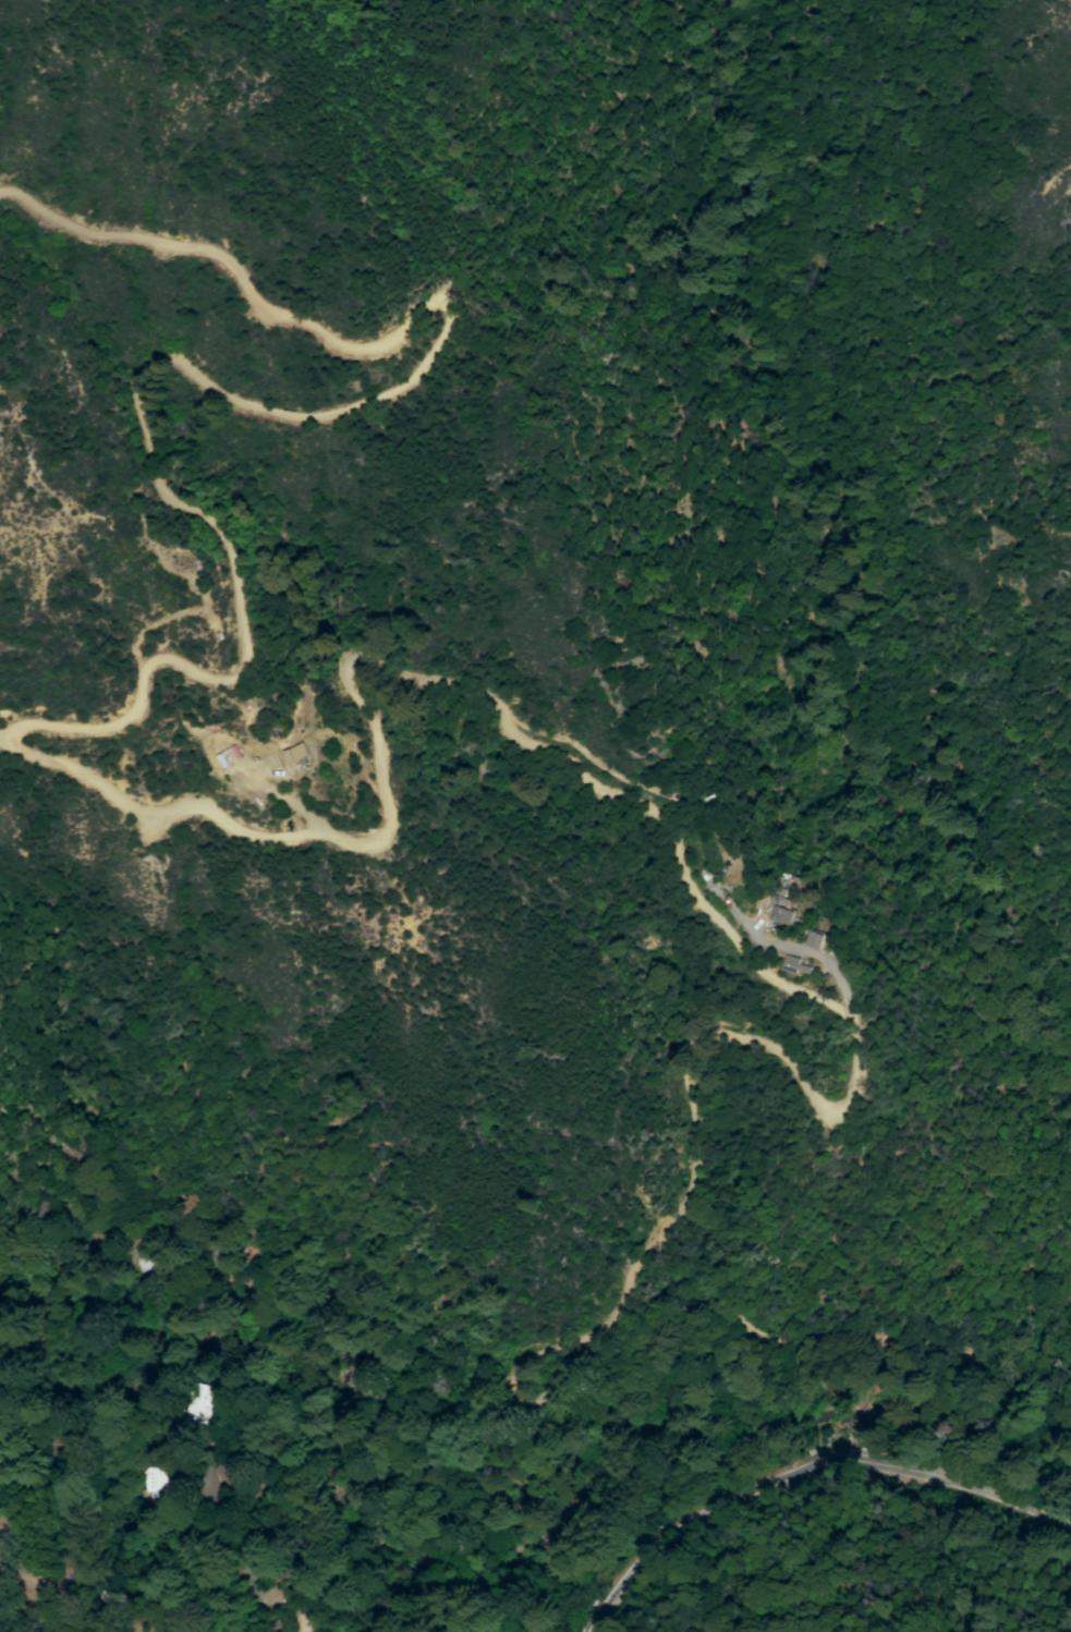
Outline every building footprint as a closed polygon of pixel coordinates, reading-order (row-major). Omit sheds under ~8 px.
[(283,751),(304,741),(309,754),(289,763),(283,751)] [(766,915),(777,885),(790,889),(787,898),(794,901),(792,909),(796,911),(790,926),(766,915)] [(810,928),(825,935),(818,950),(803,943),(810,928)] [(780,966),(786,952),(800,957),(798,963),(811,967),(808,974),(796,969),(795,972),(780,966)]
